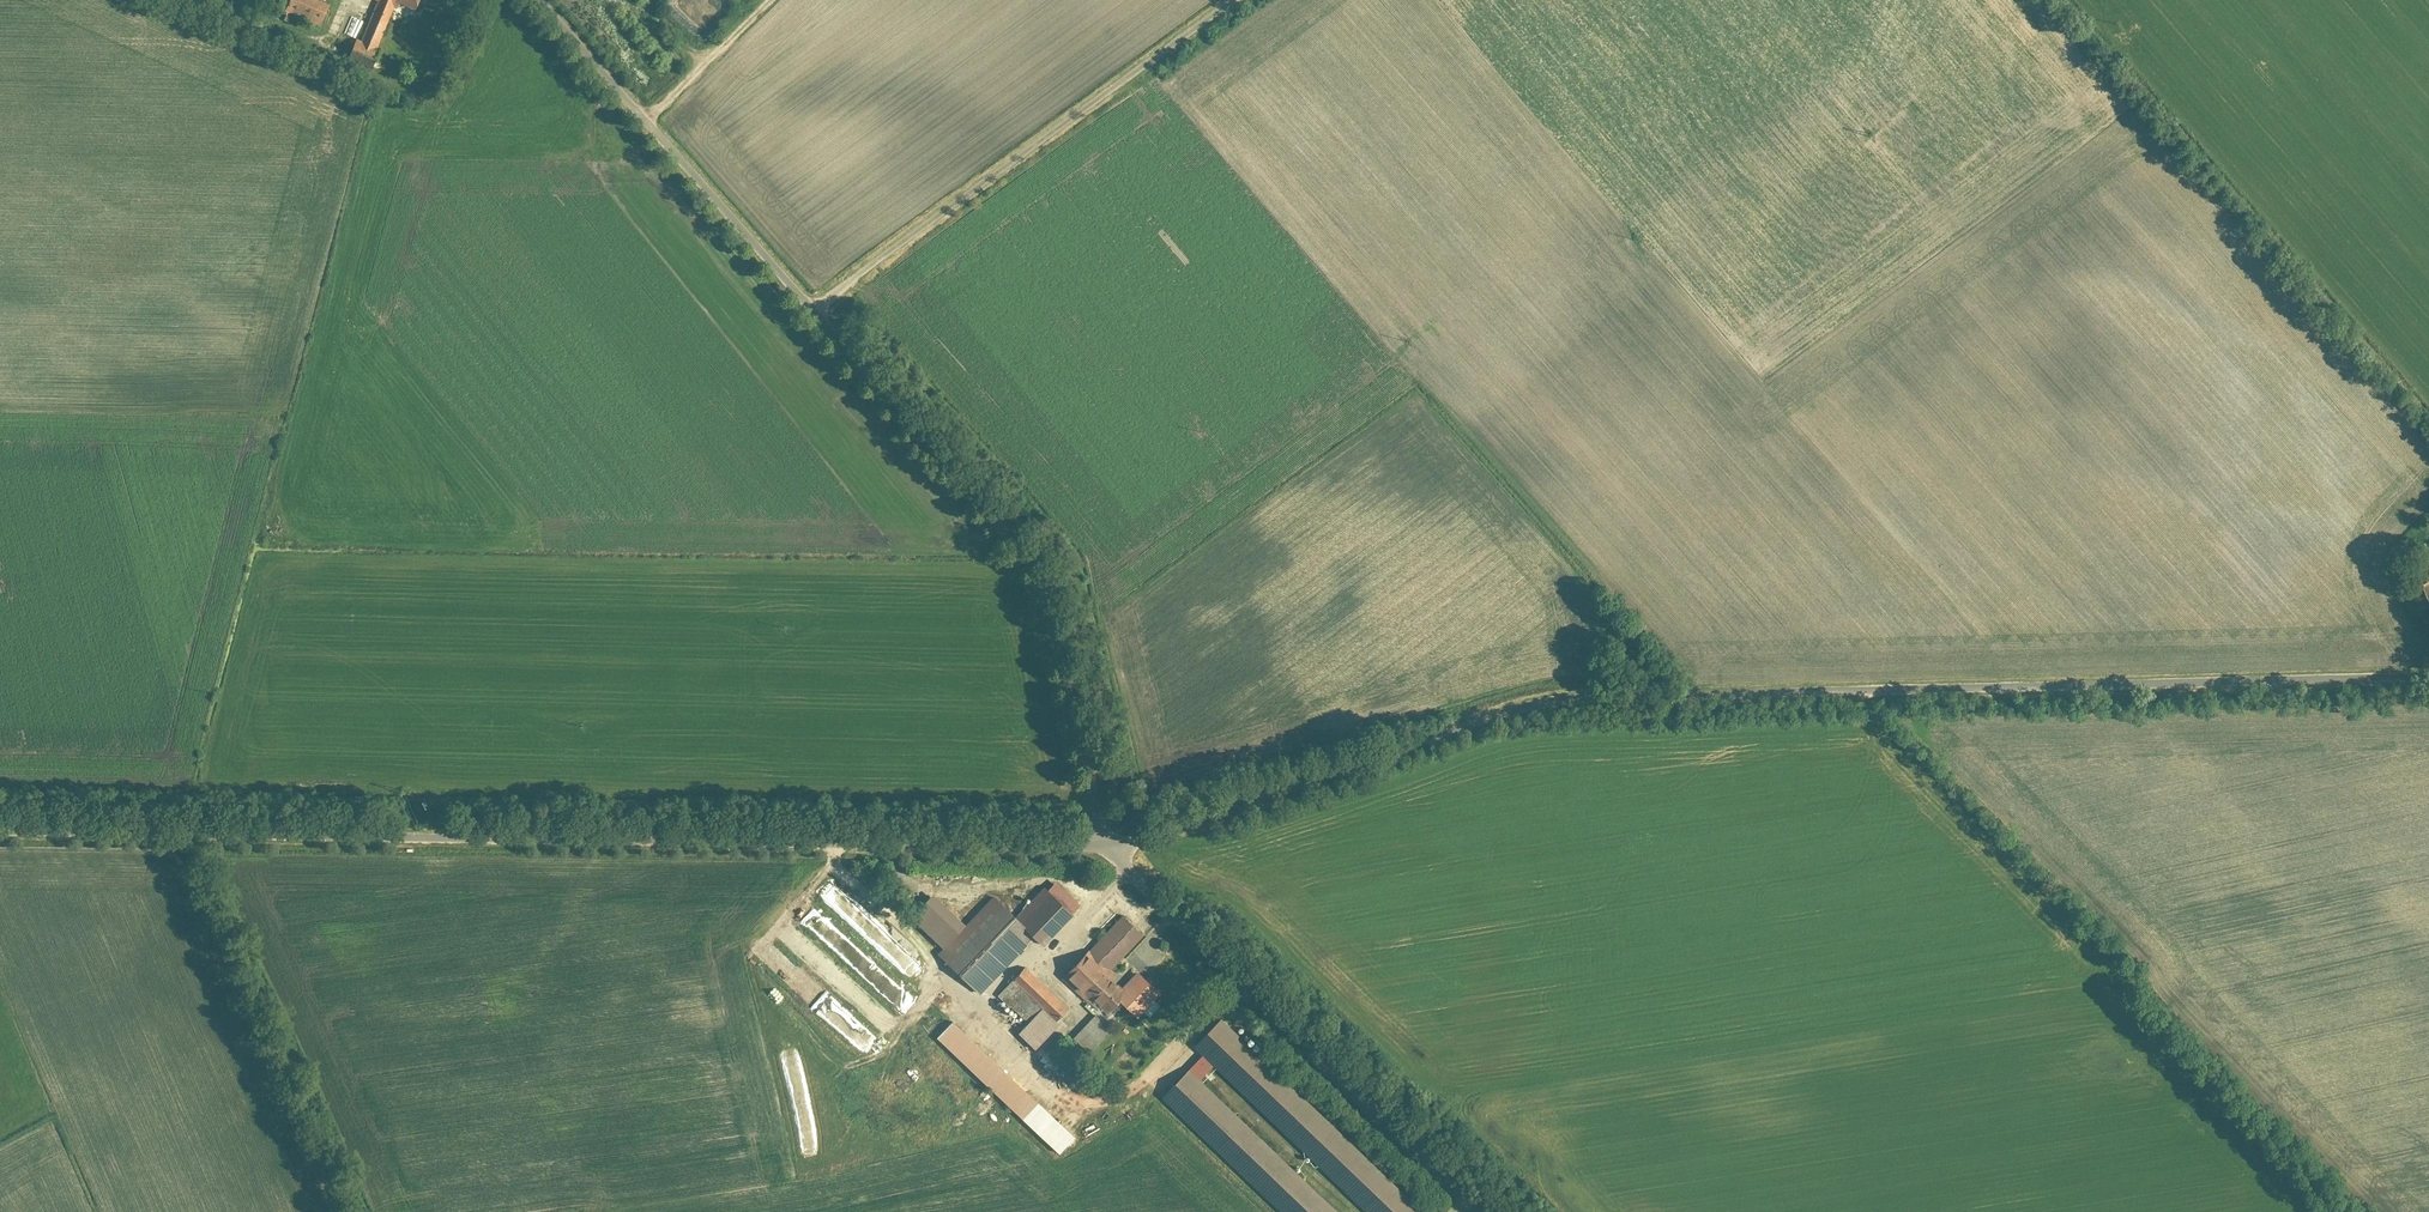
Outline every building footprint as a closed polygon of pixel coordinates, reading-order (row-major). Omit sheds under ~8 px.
[(322,3),(323,0),(293,0),(287,14),(321,30),(332,8),(322,3)] [(378,3),(361,45),(354,42),(348,59),(375,70),(381,54),(377,52),(395,10),(408,15),(411,8),(423,13),(428,0),(371,0),(378,3)] [(2425,609),(2428,608),(2428,589),(2427,585),(2417,589),(2425,609)] [(939,956),(979,995),(1032,941),(1040,949),(1078,909),(1051,883),(1015,920),(992,899),(963,929),(930,898),(909,919),(943,952),(939,956)] [(1121,918),(1088,953),(1110,974),(1143,939),(1121,918)] [(1124,987),(1110,974),(1088,953),(1064,978),(1105,1016),(1121,999),(1137,1014),(1164,985),(1144,966),(1124,987)] [(1016,1037),(1033,1053),(1058,1027),(1055,1024),(1068,1011),(1024,970),(997,998),(1026,1026),(1016,1037)] [(1108,1029),(1092,1014),(1072,1036),(1088,1050),(1108,1029)] [(1161,1100),(1278,1211),(1337,1211),(1200,1082),(1213,1068),(1364,1211),(1421,1211),(1256,1055),(1261,1049),(1241,1030),(1235,1036),(1220,1022),(1193,1051),(1201,1058),(1188,1072),(1161,1100)] [(935,1040),(1021,1123),(1035,1108),(949,1025),(935,1040)]
